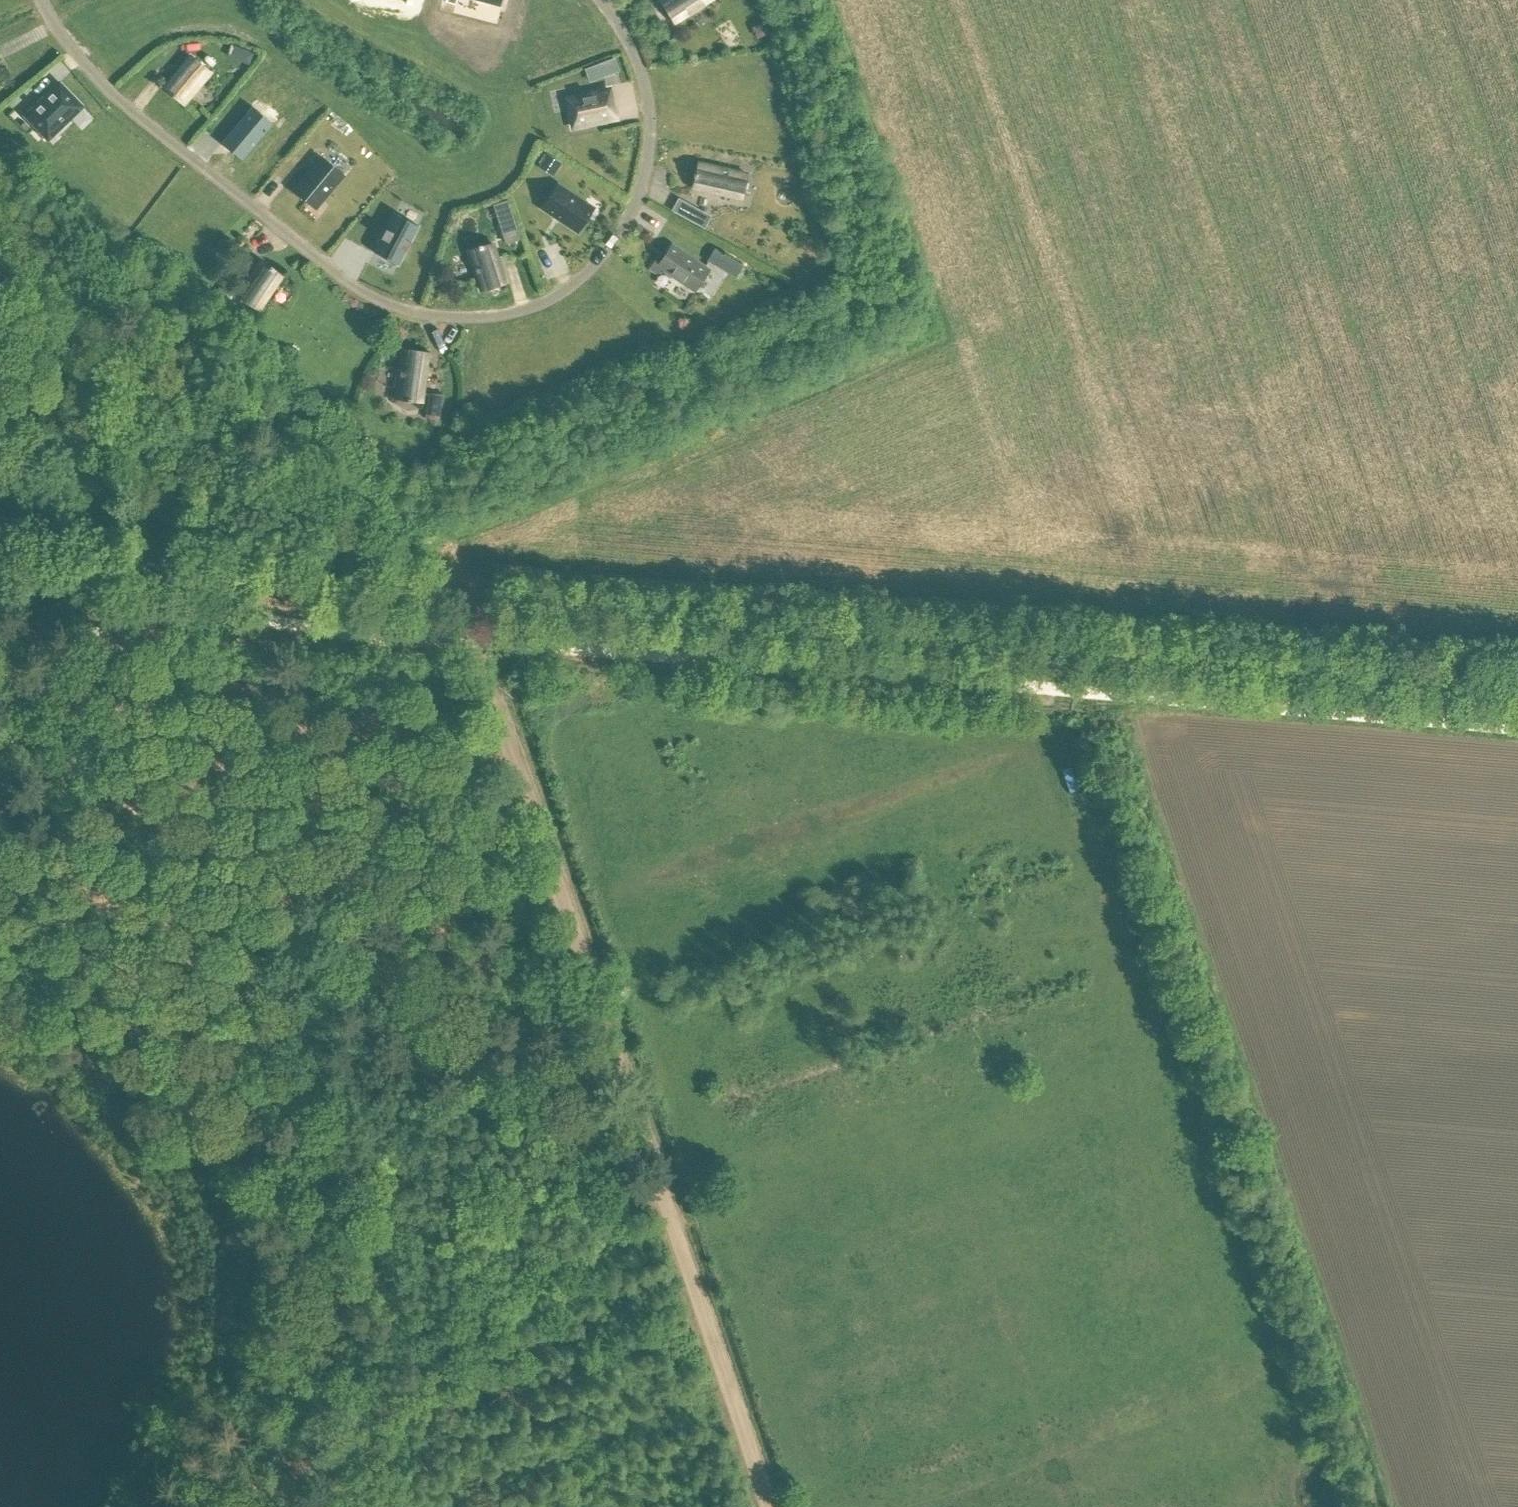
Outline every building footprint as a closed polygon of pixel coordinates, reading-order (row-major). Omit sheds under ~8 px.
[(412,9),(415,0),(383,0),(412,9)] [(660,3),(674,25),(712,0),(664,0),(660,3)] [(752,28),(758,39),(769,33),(763,22),(752,28)] [(243,60),(249,64),(255,55),(247,49),(243,55),(243,60)] [(615,58),(599,64),(605,77),(620,72),(615,58)] [(187,108),(212,77),(192,60),(166,91),(175,98),(173,100),(176,103),(178,101),(187,108)] [(60,83),(25,116),(48,140),(83,107),(60,83)] [(568,98),(573,127),(615,119),(609,90),(568,98)] [(250,108),(222,141),(243,160),(272,126),(250,108)] [(562,163),(547,154),(539,165),(554,175),(562,163)] [(293,191),(317,211),(345,176),(321,156),(293,191)] [(740,200),(745,174),(698,164),(696,175),(693,174),(693,178),(695,179),(693,189),(740,200)] [(557,183),(540,209),(579,234),(596,208),(557,183)] [(512,210),(508,198),(493,203),(497,215),(512,210)] [(688,220),(694,209),(677,200),(671,211),(688,220)] [(423,235),(399,219),(374,257),(397,272),(423,235)] [(502,232),(506,243),(521,238),(517,227),(502,232)] [(495,242),(467,251),(480,292),(507,284),(495,242)] [(695,292),(709,271),(671,245),(659,264),(655,261),(649,269),(659,276),(663,271),(695,292)] [(719,278),(724,271),(736,278),(743,266),(722,252),(715,249),(708,261),(714,265),(709,272),(719,278)] [(262,312),(284,279),(275,273),(276,271),(273,268),(271,271),(262,264),(240,297),(262,312)] [(208,309),(219,317),(234,296),(223,288),(208,309)] [(424,403),(430,355),(404,351),(398,399),(409,401),(409,403),(413,404),(413,401),(424,403)] [(426,419),(439,421),(442,396),(429,394),(426,419)]
